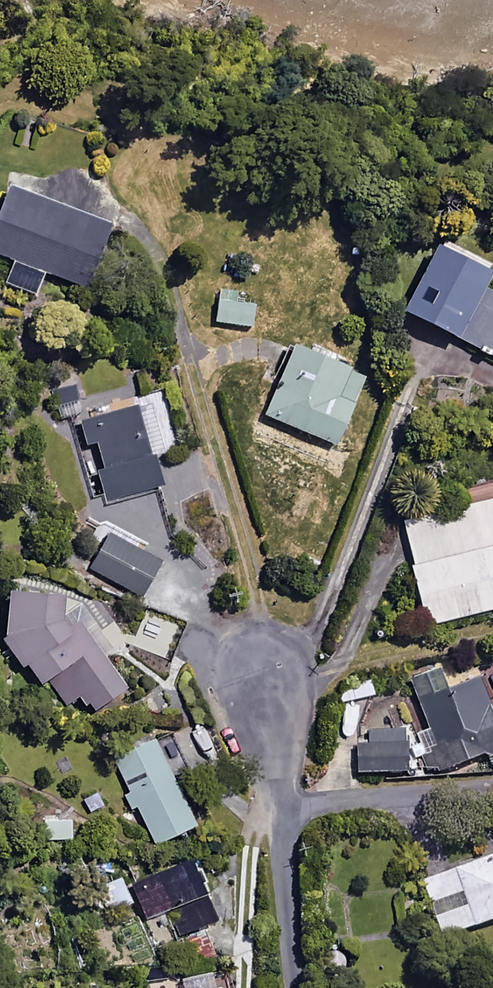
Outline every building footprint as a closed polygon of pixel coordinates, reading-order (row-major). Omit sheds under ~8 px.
[(3,186),(0,197),(0,254),(12,258),(4,282),(36,292),(43,272),(84,285),(105,219),(3,186)] [(434,239),(399,307),(492,356),(492,292),(478,284),(488,267),(434,239)] [(249,298),(212,299),(212,324),(249,324),(249,298)] [(361,374),(286,341),(256,410),(331,443),(361,374)] [(80,409),(72,380),(54,385),(62,414),(80,409)] [(178,443),(161,393),(79,421),(87,444),(95,442),(102,464),(96,466),(108,501),(159,484),(148,453),(178,443)] [(397,516),(423,622),(492,605),(492,492),(397,516)] [(157,559),(106,532),(88,566),(139,593),(157,559)] [(5,589),(3,620),(42,680),(49,675),(67,704),(79,696),(87,709),(123,685),(103,653),(110,648),(91,619),(72,632),(61,614),(62,593),(5,589)] [(436,666),(409,675),(427,728),(415,733),(428,771),(492,749),(492,702),(485,704),(475,675),(443,686),(436,666)] [(371,692),(367,676),(340,683),(344,699),(371,692)] [(405,769),(403,728),(353,730),(355,771),(405,769)] [(193,824),(147,731),(108,750),(154,843),(193,824)] [(420,877),(441,934),(492,915),(492,851),(420,877)] [(213,918),(183,854),(128,881),(168,965),(185,957),(189,965),(214,953),(200,924),(213,918)]
